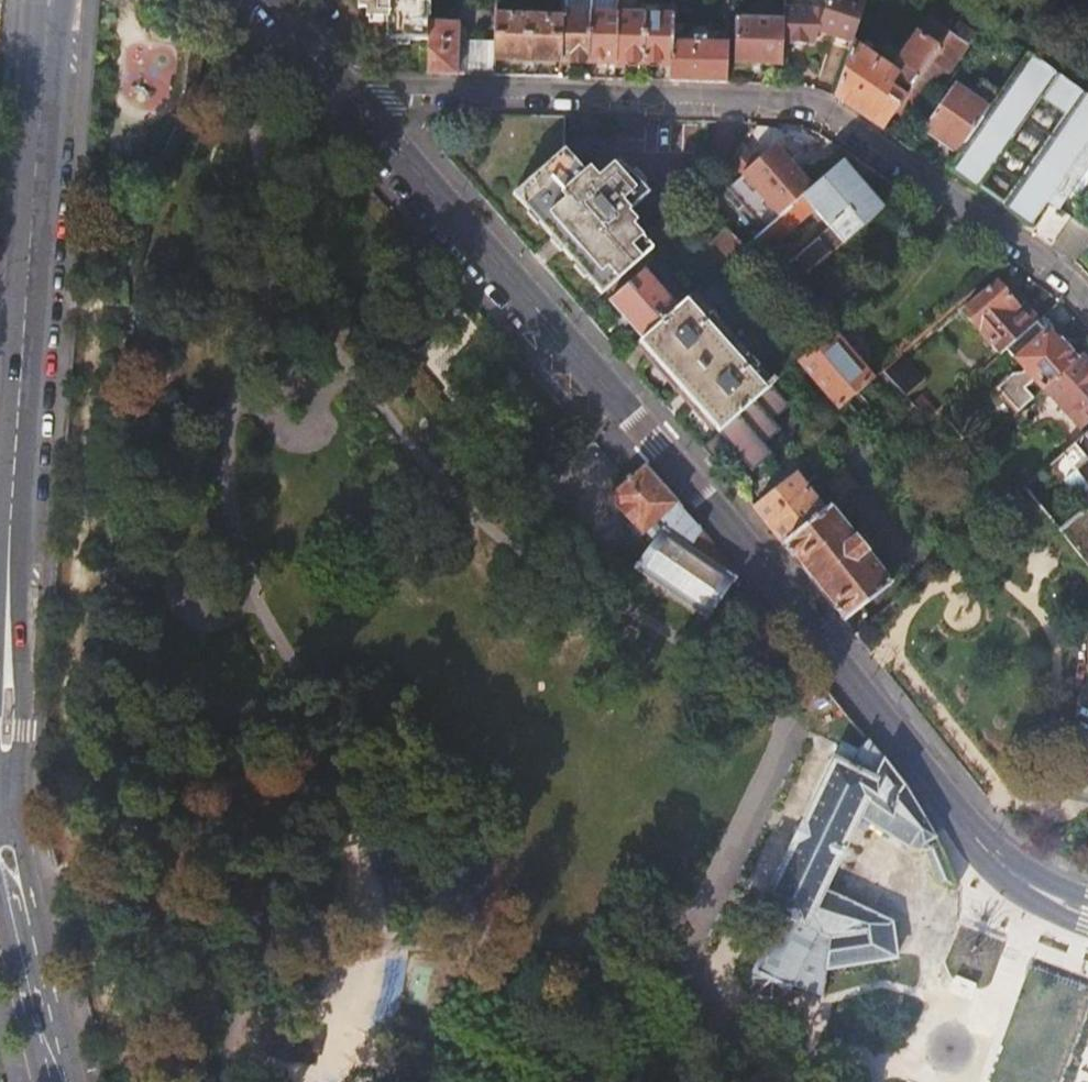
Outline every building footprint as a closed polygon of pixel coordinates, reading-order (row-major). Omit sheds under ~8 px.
[(356,7),(363,7),(363,15),(384,16),(384,37),(428,39),(429,12),(430,0),(356,0),(356,7)] [(619,0),(608,0),(608,4),(591,4),(589,62),(617,62),(619,0)] [(644,63),(646,13),(636,13),(637,5),(637,0),(619,0),(617,62),(644,63)] [(784,7),(784,17),(783,44),(814,46),(818,34),(833,40),(852,47),(852,45),(866,3),(857,0),(828,0),(824,11),(784,7)] [(496,13),(495,40),(495,57),(562,59),(564,3),(564,2),(554,1),(554,15),(496,13)] [(591,4),(564,3),(562,59),(562,61),(589,62),(591,4)] [(646,13),(646,6),(637,5),(636,13),(646,13)] [(672,64),(673,42),(674,7),(662,6),(662,14),(646,13),(644,63),(672,64)] [(662,14),(662,6),(646,6),(646,13),(662,14)] [(428,39),(427,72),(456,73),(458,22),(447,21),(447,12),(429,12),(428,39)] [(783,44),(784,17),(735,16),(734,63),(782,64),(783,44)] [(892,72),(852,45),(852,47),(849,53),(835,97),(882,130),(896,111),(950,34),(929,20),(892,72)] [(974,37),(957,24),(950,34),(896,111),(908,120),(944,70),(949,73),(974,37)] [(726,82),(728,44),(706,43),(705,37),(699,37),(699,43),(673,42),(672,64),(672,81),(726,82)] [(464,40),(463,74),(494,75),(495,57),(495,40),(464,40)] [(852,47),(833,40),(831,47),(849,53),(852,47)] [(1028,54),(989,110),(960,150),(949,166),(979,187),(1006,148),(1010,150),(1041,99),(1065,115),(1039,152),(1036,150),(1003,204),(1033,225),(1049,202),(1057,208),(1068,193),(1087,165),(1087,97),(1028,54)] [(989,110),(954,86),(926,126),(960,150),(989,110)] [(520,189),(608,290),(680,228),(669,216),(645,238),(630,212),(654,191),(619,162),(600,178),(592,168),(587,173),(566,149),(520,189)] [(828,153),(781,194),(793,207),(841,164),(828,153)] [(791,289),(809,273),(882,210),(841,164),(793,207),(747,247),(748,248),(785,282),(791,289)] [(1068,193),(1077,199),(1087,184),(1087,165),(1068,193)] [(747,247),(727,228),(711,243),(729,264),(748,248),(747,247)] [(610,301),(644,339),(679,308),(646,271),(610,301)] [(821,286),(809,273),(791,289),(804,302),(821,286)] [(1036,324),(1040,320),(1017,293),(1012,298),(998,283),(965,313),(1002,354),(1008,349),(1036,324)] [(644,339),(640,341),(721,432),(751,406),(774,386),(777,383),(773,379),(768,383),(692,297),(679,308),(644,339)] [(1050,319),(1044,316),(1040,320),(1036,324),(1044,334),(1049,330),(1051,332),(1055,329),(1053,323),(1050,319)] [(1045,388),(1078,359),(1062,341),(1060,343),(1051,332),(1049,330),(1044,334),(1036,324),(1008,349),(1016,358),(1018,357),(1026,367),(1021,372),(1012,373),(997,387),(1019,411),(1035,397),(1025,385),(1035,377),(1045,388)] [(834,333),(799,364),(839,409),(875,378),(834,333)] [(391,346),(383,338),(376,344),(384,353),(391,346)] [(1083,355),(1078,359),(1045,388),(1081,429),(1087,423),(1087,360),(1083,355)] [(924,381),(901,356),(881,373),(907,397),(924,381)] [(721,432),(703,448),(718,464),(735,449),(754,472),(774,454),(766,445),(782,430),(775,421),(791,406),(774,386),(751,406),(721,432)] [(1087,510),(1087,509),(1087,431),(1050,465),(1085,509),(1087,510)] [(711,616),(739,576),(692,519),(646,466),(634,476),(631,472),(627,475),(631,479),(612,496),(654,540),(636,565),(645,571),(711,616)] [(795,476),(755,508),(784,544),(830,508),(858,485),(846,471),(829,485),(820,474),(804,486),(795,476)] [(830,508),(784,544),(792,555),(845,621),(891,584),(830,508)] [(1087,566),(1087,512),(1087,510),(1085,509),(1060,529),(1087,566)] [(932,881),(957,887),(933,831),(904,784),(868,739),(857,748),(843,741),(756,921),(773,929),(754,970),(758,989),(771,996),(792,985),(823,995),(827,968),(897,956),(891,921),(824,891),(860,816),(907,845),(926,850),(932,865),(928,871),(932,881)] [(315,1067),(321,1036),(264,1024),(257,1056),(315,1067)]
